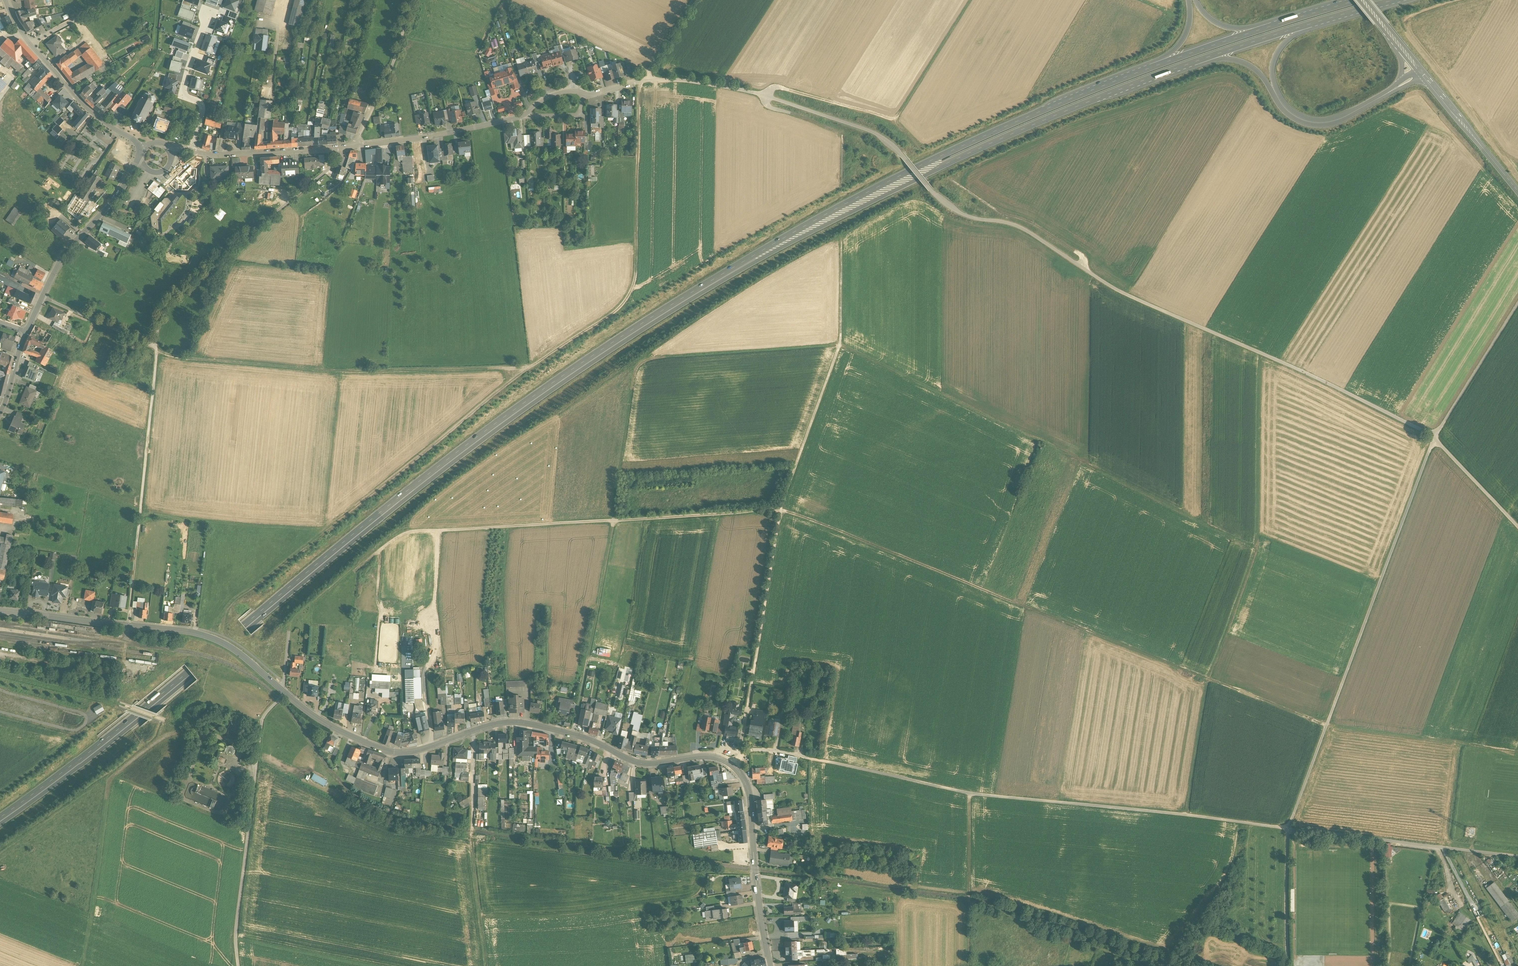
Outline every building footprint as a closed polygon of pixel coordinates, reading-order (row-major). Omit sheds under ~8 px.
[(24,1),(26,10),(35,9),(34,6),(37,5),(36,0),(35,0),(33,0),(29,0),(24,1)] [(235,0),(228,0),(226,4),(225,8),(228,9),(230,10),(235,12),(239,1),(235,0)] [(255,11),(272,16),(276,0),(258,0),(255,11)] [(288,25),(299,27),(306,0),(295,0),(288,25)] [(178,16),(193,22),(196,13),(189,10),(181,7),(178,16)] [(28,10),(20,12),(20,11),(15,12),(18,20),(22,26),(25,23),(23,18),(29,16),(28,10)] [(230,10),(228,17),(232,18),(236,20),(238,14),(235,12),(230,10)] [(224,15),(221,22),(227,25),(232,26),(233,22),(231,21),(232,18),(228,17),(224,15)] [(1,20),(2,23),(5,28),(11,24),(7,16),(1,20)] [(218,21),(215,30),(224,34),(227,25),(221,22),(218,21)] [(32,27),(29,22),(25,23),(22,26),(26,33),(29,31),(33,28),(32,27)] [(191,28),(182,25),(179,34),(191,39),(195,30),(191,28)] [(262,36),(255,35),(254,43),(258,43),(257,50),(266,51),(268,37),(267,37),(262,36)] [(57,36),(47,45),(50,49),(51,48),(57,56),(60,54),(65,50),(58,42),(61,40),(57,36)] [(207,36),(202,50),(212,54),(217,40),(207,36)] [(7,39),(0,47),(0,48),(10,57),(23,43),(19,39),(14,45),(7,39)] [(173,46),(179,49),(187,51),(188,52),(190,45),(175,39),(173,46)] [(86,42),(74,52),(78,58),(82,55),(91,48),(86,42)] [(23,43),(10,57),(19,64),(20,64),(19,63),(22,60),(18,57),(22,52),(24,55),(26,52),(24,50),(26,47),(23,43)] [(38,59),(26,47),(24,50),(26,52),(24,55),(32,64),(38,59)] [(488,47),(484,55),(488,57),(492,49),(488,47)] [(22,67),(19,64),(10,57),(0,48),(0,55),(4,58),(1,62),(9,68),(12,65),(18,71),(22,67)] [(82,55),(91,67),(95,72),(105,67),(91,48),(82,55)] [(575,49),(566,52),(569,62),(578,59),(575,49)] [(175,57),(182,59),(184,53),(178,51),(177,51),(175,57)] [(68,57),(67,56),(61,60),(66,67),(67,66),(78,58),(74,52),(68,57)] [(559,53),(550,56),(553,65),(553,66),(562,63),(560,56),(559,53)] [(205,63),(211,65),(213,66),(216,59),(207,56),(205,63)] [(550,56),(540,58),(541,61),(543,68),(544,67),(553,65),(550,56)] [(45,67),(38,59),(32,64),(31,66),(35,69),(36,70),(37,68),(40,71),(45,67)] [(57,64),(62,71),(66,67),(61,60),(57,64)] [(169,70),(180,73),(182,63),(181,63),(172,61),(169,70)] [(205,63),(198,61),(195,70),(208,74),(211,65),(205,63)] [(534,61),(526,64),(528,73),(532,72),(535,72),(535,71),(537,71),(535,63),(534,61)] [(518,66),(520,72),(521,76),(529,74),(528,73),(526,64),(518,66)] [(619,64),(612,66),(611,65),(613,71),(615,79),(623,77),(622,74),(623,73),(621,67),(620,67),(619,64)] [(611,65),(603,67),(605,73),(613,71),(611,65)] [(26,71),(24,73),(28,76),(35,69),(31,66),(26,71)] [(73,74),(67,66),(66,67),(62,71),(68,78),(73,74)] [(596,66),(592,67),(593,68),(589,69),(589,71),(588,71),(587,73),(588,75),(589,76),(590,75),(591,80),(599,78),(603,77),(602,74),(601,69),(598,70),(596,66)] [(50,72),(45,67),(40,71),(41,72),(37,76),(42,80),(43,79),(46,77),(50,73),(50,72)] [(73,74),(68,78),(73,85),(78,81),(80,80),(86,77),(90,75),(91,74),(95,72),(91,67),(75,76),(73,74)] [(95,72),(96,75),(107,70),(105,67),(95,72)] [(506,72),(500,74),(503,85),(511,83),(515,82),(514,80),(511,69),(509,68),(507,68),(505,71),(506,72)] [(613,71),(605,73),(607,81),(615,79),(613,71)] [(46,77),(43,79),(42,80),(39,84),(42,87),(48,80),(53,76),(50,73),(46,77)] [(500,74),(490,77),(492,86),(493,88),(496,87),(503,85),(500,74)] [(37,76),(31,84),(35,88),(39,84),(42,80),(37,76)] [(190,88),(200,90),(202,81),(193,78),(190,88)] [(176,81),(168,79),(166,88),(170,89),(169,93),(174,94),(175,90),(176,90),(176,88),(177,88),(178,85),(177,85),(178,82),(176,81)] [(517,79),(514,80),(515,82),(511,83),(512,83),(514,89),(520,88),(517,79)] [(116,82),(109,88),(112,90),(115,93),(119,96),(123,92),(125,89),(116,82)] [(29,95),(30,94),(35,89),(36,88),(35,88),(31,84),(24,91),(29,95)] [(89,86),(80,95),(85,101),(88,97),(89,97),(88,97),(93,91),(89,86)] [(496,87),(493,88),(492,86),(488,87),(491,96),(497,94),(495,88),(496,87)] [(102,87),(96,93),(99,96),(100,95),(102,97),(106,93),(107,92),(106,91),(102,87)] [(475,87),(469,88),(472,96),(478,95),(475,87)] [(52,100),(41,88),(37,92),(43,98),(46,95),(51,101),(52,100)] [(43,98),(37,92),(35,89),(30,94),(45,108),(49,103),(43,98)] [(131,99),(123,92),(119,96),(115,101),(119,105),(120,105),(121,104),(123,104),(125,106),(131,99)] [(141,101),(140,101),(140,100),(139,100),(140,101),(137,105),(137,106),(138,106),(136,109),(135,109),(136,110),(134,113),(133,114),(134,114),(133,117),(132,117),(133,117),(136,118),(135,120),(134,119),(134,120),(135,120),(135,121),(133,123),(138,126),(139,123),(140,123),(141,124),(142,122),(143,122),(144,123),(144,122),(145,120),(146,120),(146,119),(147,116),(148,116),(149,115),(148,115),(149,112),(150,112),(150,113),(151,113),(151,112),(153,107),(154,107),(153,106),(152,107),(153,104),(154,104),(154,103),(154,102),(155,103),(155,102),(154,102),(156,99),(156,98),(154,96),(155,96),(154,95),(154,96),(152,95),(153,95),(150,93),(150,94),(149,93),(149,92),(148,92),(148,93),(145,93),(144,93),(145,93),(143,96),(142,96),(143,97),(142,98),(142,99),(141,101)] [(115,93),(109,102),(112,104),(115,101),(119,96),(115,93)] [(69,102),(61,95),(57,99),(54,103),(62,110),(69,102)] [(91,100),(88,97),(85,101),(94,109),(99,103),(98,103),(103,98),(102,97),(100,95),(99,96),(95,100),(94,102),(91,100)] [(368,104),(350,99),(348,106),(347,109),(365,113),(368,104)] [(269,119),(270,119),(271,113),(273,102),(266,101),(260,100),(258,118),(264,118),(269,119)] [(492,100),(482,103),(484,111),(492,109),(492,107),(491,104),(493,103),(492,100)] [(79,107),(74,101),(70,105),(74,109),(81,116),(84,114),(83,114),(84,113),(79,107)] [(112,104),(110,107),(114,111),(119,105),(115,101),(112,104)] [(631,101),(622,101),(622,112),(624,112),(631,112),(631,101)] [(103,107),(99,103),(94,109),(103,116),(110,107),(112,104),(109,102),(103,107)] [(476,102),(466,105),(467,110),(468,109),(468,112),(469,116),(472,115),(473,114),(474,113),(475,114),(479,113),(478,109),(477,110),(477,108),(476,102)] [(616,106),(607,106),(607,118),(614,118),(616,118),(616,112),(616,106)] [(600,110),(591,109),(591,123),(600,123),(600,118),(600,110)] [(208,110),(207,115),(205,124),(221,128),(222,119),(217,118),(214,117),(215,112),(208,110)] [(452,112),(450,112),(452,120),(452,124),(462,122),(459,111),(452,112)] [(81,116),(74,125),(74,126),(77,128),(78,129),(89,116),(85,112),(84,113),(83,114),(84,114),(81,116)] [(364,115),(354,112),(352,119),(355,119),(353,125),(358,127),(364,115)] [(442,112),(437,113),(438,115),(434,116),(436,126),(441,125),(445,124),(445,121),(443,112),(442,112)] [(428,115),(425,116),(424,114),(419,115),(421,123),(421,125),(429,123),(428,115)] [(322,118),(316,116),(315,120),(315,126),(319,127),(321,127),(324,128),(326,119),(322,118)] [(64,121),(60,117),(55,122),(57,124),(52,129),(53,130),(58,135),(63,130),(59,126),(64,121)] [(162,120),(158,119),(157,123),(156,123),(155,125),(156,125),(155,129),(166,133),(169,123),(169,122),(166,122),(162,120)] [(245,125),(237,123),(237,128),(238,129),(238,132),(244,133),(245,125)] [(285,124),(277,123),(273,123),(272,133),(273,134),(276,134),(283,134),(284,134),(284,133),(285,127),(285,124)] [(257,126),(245,124),(244,133),(243,139),(248,140),(248,137),(256,138),(257,130),(257,126)] [(349,124),(348,124),(348,126),(346,132),(356,134),(358,127),(353,125),(349,124)] [(343,125),(341,125),(339,133),(346,135),(346,132),(348,126),(343,125)] [(398,125),(392,125),(385,125),(385,127),(384,127),(385,131),(386,138),(399,136),(398,125)] [(237,128),(227,127),(225,135),(224,136),(223,137),(223,139),(225,140),(226,139),(227,138),(237,139),(238,132),(238,129),(237,128)] [(58,135),(53,130),(51,133),(57,139),(59,136),(58,135)] [(264,144),(260,145),(262,131),(257,130),(256,138),(255,149),(264,149),(264,144)] [(518,131),(516,131),(513,131),(509,131),(507,133),(507,134),(508,143),(512,143),(514,141),(516,141),(516,143),(515,144),(515,148),(522,148),(521,141),(520,132),(518,131)] [(584,131),(575,131),(575,134),(575,143),(584,143),(584,131)] [(538,133),(531,133),(532,147),(541,147),(540,138),(540,132),(540,133),(539,132),(538,132),(538,133)] [(289,133),(284,133),(284,134),(284,136),(284,138),(283,148),(292,147),(292,141),(288,141),(289,133)] [(575,134),(567,134),(567,146),(575,146),(575,143),(575,134)] [(211,136),(206,135),(202,149),(210,151),(210,146),(208,146),(209,142),(211,136)] [(560,135),(557,135),(557,136),(555,136),(555,135),(552,135),(552,138),(552,147),(560,147),(560,135)] [(331,136),(327,136),(327,145),(336,144),(335,136),(331,136)] [(248,140),(243,139),(241,150),(251,150),(251,145),(249,145),(249,144),(247,144),(248,140)] [(276,139),(271,139),(271,141),(271,144),(267,144),(268,149),(277,148),(276,142),(276,139)] [(422,142),(412,143),(412,148),(413,148),(414,156),(419,156),(418,148),(423,147),(422,142)] [(469,142),(458,143),(459,146),(459,153),(460,155),(465,155),(465,153),(470,152),(469,142)] [(452,155),(451,144),(444,145),(445,151),(445,156),(446,156),(452,155)] [(437,146),(427,147),(429,161),(434,161),(434,162),(439,161),(437,146)] [(404,147),(396,147),(397,156),(399,156),(399,160),(402,159),(402,157),(405,157),(404,147)] [(405,157),(402,157),(402,159),(403,166),(400,166),(400,169),(403,169),(403,173),(414,172),(414,167),(413,156),(405,157)] [(414,156),(413,156),(414,167),(426,165),(424,157),(419,157),(419,156),(414,156)] [(274,157),(261,158),(261,161),(261,162),(262,170),(262,171),(267,171),(267,164),(271,164),(274,164),(274,157)] [(349,157),(345,168),(352,170),(355,162),(356,159),(349,157)] [(319,158),(304,159),(305,167),(311,166),(311,169),(316,168),(316,166),(320,166),(319,163),(319,160),(319,158)] [(288,163),(282,163),(283,176),(287,176),(286,175),(295,174),(295,176),(299,175),(298,162),(292,162),(291,161),(289,162),(288,163)] [(119,167),(111,164),(109,168),(111,169),(109,173),(111,174),(109,178),(114,180),(118,173),(116,172),(119,167)] [(366,176),(366,167),(366,164),(356,164),(355,176),(366,176)] [(183,171),(166,187),(167,188),(166,189),(167,190),(163,195),(166,198),(165,199),(167,201),(172,196),(185,195),(185,193),(187,193),(196,184),(197,177),(197,168),(195,168),(191,165),(184,173),(183,171)] [(426,165),(414,167),(414,172),(414,173),(426,172),(426,165)] [(228,166),(211,168),(212,180),(218,179),(217,177),(229,176),(228,166)] [(244,166),(240,167),(239,168),(236,168),(237,178),(245,178),(244,166)] [(250,168),(248,166),(244,166),(245,178),(253,177),(253,167),(250,168)] [(345,168),(338,166),(336,174),(339,175),(343,176),(345,168)] [(588,181),(597,181),(597,177),(591,177),(591,175),(594,175),(594,166),(586,166),(587,174),(588,174),(588,181)] [(377,168),(370,168),(370,167),(366,167),(366,176),(376,176),(377,168)] [(390,168),(386,168),(386,167),(381,167),(381,168),(377,168),(376,176),(376,183),(381,183),(381,188),(386,188),(386,183),(390,183),(390,168)] [(281,172),(278,172),(278,178),(275,178),(262,177),(262,178),(258,178),(258,184),(280,184),(281,172)] [(81,197),(80,197),(80,198),(82,199),(86,201),(88,202),(92,194),(94,195),(97,191),(95,190),(102,179),(95,174),(91,181),(86,188),(84,191),(81,197)] [(413,178),(408,178),(408,184),(407,184),(408,209),(416,208),(415,184),(413,184),(413,178)] [(167,201),(165,199),(162,203),(160,202),(154,210),(157,212),(155,215),(154,215),(152,218),(153,226),(158,230),(163,234),(163,233),(166,232),(168,230),(169,227),(169,224),(170,224),(171,226),(172,226),(172,225),(176,219),(178,221),(181,217),(180,217),(182,215),(183,210),(186,211),(187,207),(186,206),(185,199),(188,199),(187,194),(185,195),(172,196),(167,201)] [(22,213),(16,207),(13,211),(20,216),(22,213)] [(20,216),(13,211),(4,221),(11,226),(20,216)] [(187,221),(184,225),(188,228),(195,219),(192,217),(188,222),(187,221)] [(70,228),(61,220),(51,231),(60,238),(70,228)] [(111,225),(104,222),(99,231),(120,240),(124,231),(111,225)] [(131,235),(124,231),(120,240),(127,244),(131,235)] [(101,245),(91,236),(86,242),(91,246),(93,248),(93,247),(97,250),(98,249),(99,248),(98,248),(101,245)] [(5,265),(11,267),(13,261),(8,259),(5,265)] [(45,273),(38,270),(35,276),(42,280),(45,273)] [(4,277),(6,274),(0,271),(0,272),(0,283),(17,290),(19,284),(4,277)] [(25,283),(29,284),(32,278),(27,276),(18,271),(14,278),(25,283)] [(33,279),(32,278),(29,284),(33,285),(32,287),(40,291),(43,284),(33,279)] [(17,291),(7,287),(5,293),(14,297),(17,291)] [(30,297),(21,292),(18,299),(27,303),(30,297)] [(30,297),(27,303),(33,306),(38,294),(33,292),(30,297)] [(17,308),(12,306),(8,316),(17,320),(18,317),(22,319),(25,312),(17,308)] [(64,313),(53,308),(51,312),(52,312),(49,319),(53,320),(57,322),(58,318),(61,319),(64,313)] [(69,333),(60,328),(58,330),(68,336),(69,333)] [(11,336),(8,335),(7,335),(3,334),(0,342),(3,343),(11,346),(14,338),(11,337),(11,336)] [(33,338),(29,336),(26,340),(24,349),(28,350),(31,343),(38,347),(39,347),(40,344),(41,343),(33,338)] [(11,346),(3,343),(1,349),(9,351),(11,346)] [(44,347),(44,346),(43,349),(39,354),(38,357),(36,362),(44,366),(52,351),(44,347)] [(28,350),(24,349),(23,352),(38,357),(39,354),(28,350)] [(0,353),(0,359),(7,362),(9,356),(0,353)] [(29,362),(27,367),(35,371),(37,366),(29,362)] [(39,372),(35,371),(27,367),(23,378),(34,383),(39,372)] [(26,387),(20,403),(29,407),(34,396),(32,396),(34,391),(28,388),(26,387)] [(24,414),(17,412),(15,417),(21,420),(24,414)] [(15,417),(14,417),(8,431),(14,433),(14,431),(21,434),(23,430),(22,429),(24,425),(20,423),(21,420),(15,417)] [(0,490),(0,498),(16,499),(16,492),(0,490)] [(15,506),(16,499),(0,498),(0,505),(15,506)] [(0,514),(0,521),(11,523),(12,516),(0,514)] [(13,536),(6,534),(5,538),(4,544),(10,546),(13,536)] [(0,547),(0,569),(5,570),(10,546),(4,544),(1,544),(0,547)] [(49,584),(34,582),(34,586),(32,593),(32,597),(38,598),(38,595),(47,597),(49,584)] [(68,587),(54,584),(52,595),(54,595),(52,602),(61,604),(62,597),(66,598),(66,596),(68,589),(68,587)] [(13,590),(11,589),(10,591),(9,599),(13,600),(13,601),(17,601),(17,600),(17,601),(19,591),(13,590)] [(95,592),(86,591),(85,599),(93,601),(95,592)] [(127,596),(112,594),(111,607),(125,609),(127,596)] [(104,603),(96,601),(95,610),(91,609),(91,611),(102,614),(104,603)] [(173,607),(169,607),(169,611),(169,613),(165,613),(164,621),(172,621),(172,618),(174,618),(174,613),(174,612),(173,612),(173,607)] [(147,610),(140,610),(139,613),(138,613),(138,615),(139,615),(139,618),(146,619),(147,610)] [(189,614),(187,614),(187,615),(184,614),(183,616),(183,623),(191,623),(192,621),(193,621),(193,618),(192,618),(192,615),(192,613),(191,613),(190,612),(189,614)] [(598,655),(609,657),(610,650),(599,648),(598,655)] [(301,669),(294,669),(290,668),(290,676),(298,677),(298,671),(300,672),(301,669)] [(391,675),(372,675),(372,683),(370,683),(370,688),(390,689),(391,675)] [(414,678),(405,678),(406,703),(414,703),(414,700),(414,678)] [(634,678),(629,700),(628,705),(634,704),(636,697),(636,695),(637,695),(638,691),(634,690),(636,678),(634,678)] [(350,681),(350,685),(349,692),(349,698),(358,699),(359,682),(350,681)] [(309,686),(308,692),(308,695),(317,696),(318,686),(309,686)] [(438,694),(438,699),(441,699),(441,705),(447,705),(446,697),(446,693),(438,694)] [(518,695),(515,696),(515,698),(510,698),(510,712),(523,712),(523,698),(518,698),(518,695)] [(573,701),(559,698),(559,701),(561,702),(559,711),(561,711),(561,713),(566,714),(566,712),(569,713),(571,704),(573,704),(573,701)] [(349,704),(341,703),(340,709),(343,709),(343,711),(343,712),(344,713),(348,713),(349,704)] [(542,704),(531,703),(529,712),(538,713),(539,709),(541,709),(542,704)] [(608,706),(596,703),(595,706),(594,712),(597,713),(606,715),(606,713),(607,711),(608,706)] [(734,704),(730,703),(728,713),(728,716),(733,717),(733,714),(740,716),(742,706),(738,705),(738,704),(734,703),(734,704)] [(373,705),(368,704),(367,713),(368,713),(368,714),(371,714),(375,714),(376,712),(376,708),(376,705),(373,705)] [(101,705),(93,710),(97,715),(104,711),(101,705)] [(343,711),(338,710),(339,709),(335,708),(334,718),(342,719),(342,716),(343,712),(343,711)] [(477,713),(473,714),(472,708),(469,708),(471,722),(478,721),(477,713)] [(582,709),(578,725),(586,727),(590,712),(590,711),(582,709)] [(442,711),(433,712),(435,723),(434,723),(435,730),(444,729),(443,723),(442,711)] [(357,714),(353,713),(351,722),(360,723),(361,715),(357,714)] [(426,715),(416,718),(419,731),(429,729),(426,715)] [(464,715),(455,715),(455,718),(455,723),(465,723),(464,717),(464,715)] [(728,716),(724,715),(723,722),(732,723),(733,717),(728,716)] [(609,716),(608,716),(607,721),(605,729),(613,731),(612,734),(617,735),(621,719),(615,718),(609,716)] [(757,716),(756,722),(752,722),(751,725),(752,726),(752,728),(750,728),(749,735),(756,736),(755,738),(760,738),(764,717),(757,716)] [(711,718),(703,717),(702,724),(702,725),(701,729),(709,730),(711,719),(711,718)] [(718,721),(711,719),(709,730),(716,731),(716,732),(717,728),(718,721)] [(599,729),(594,728),(595,723),(592,722),(591,722),(589,728),(588,733),(597,736),(599,729)] [(738,727),(731,726),(732,723),(726,722),(726,725),(724,735),(727,736),(726,740),(733,742),(734,737),(736,738),(738,727)] [(780,723),(769,722),(767,733),(772,734),(772,735),(778,736),(779,731),(780,723)] [(389,726),(386,735),(391,736),(394,737),(394,736),(395,732),(392,731),(393,728),(389,726)] [(630,742),(627,741),(625,750),(633,753),(635,746),(635,745),(636,741),(638,732),(633,731),(630,742)] [(549,735),(532,732),(531,736),(534,737),(534,741),(539,741),(539,739),(545,740),(544,746),(549,747),(549,735)] [(651,747),(651,745),(654,734),(651,733),(650,736),(649,742),(648,747),(647,749),(646,756),(646,759),(651,758),(651,756),(651,747)] [(506,734),(498,735),(498,745),(498,750),(502,750),(502,742),(507,742),(506,734)] [(338,739),(331,735),(327,742),(331,744),(334,746),(338,739)] [(398,735),(397,735),(397,737),(396,738),(394,744),(400,746),(401,741),(402,740),(403,737),(398,735)] [(796,737),(793,736),(791,745),(798,746),(800,738),(796,737)] [(628,739),(620,737),(617,748),(624,749),(624,750),(625,750),(627,741),(628,739)] [(527,741),(520,741),(520,747),(520,751),(528,751),(528,747),(527,747),(527,741)] [(219,750),(220,751),(230,755),(231,755),(233,755),(234,754),(235,752),(235,750),(235,749),(234,747),(233,746),(224,743),(223,742),(222,742),(221,743),(220,743),(219,744),(218,746),(218,747),(218,749),(219,750)] [(487,742),(484,742),(484,744),(479,744),(479,753),(484,753),(487,753),(487,742)] [(495,744),(491,744),(491,742),(487,742),(487,753),(491,753),(495,753),(495,751),(495,745),(495,744)] [(569,744),(562,742),(561,747),(560,749),(565,750),(568,751),(569,744)] [(334,746),(331,744),(328,749),(331,751),(331,753),(334,754),(337,747),(334,746)] [(577,746),(569,744),(568,751),(575,753),(577,746)] [(673,746),(668,746),(668,755),(677,754),(676,745),(673,746)] [(360,750),(352,746),(347,757),(352,759),(356,761),(356,760),(357,758),(359,752),(360,750)] [(633,753),(646,756),(647,749),(646,749),(646,751),(646,754),(641,754),(642,750),(642,748),(635,746),(633,753)] [(651,747),(651,756),(658,755),(660,746),(655,746),(651,747)] [(668,746),(660,746),(658,755),(668,755),(668,746)] [(520,747),(517,747),(517,756),(533,756),(533,753),(537,753),(537,748),(534,747),(528,747),(528,751),(520,751),(520,747)] [(588,749),(580,747),(579,750),(578,754),(586,756),(587,753),(588,749)] [(468,750),(459,749),(459,748),(454,748),(453,761),(456,762),(456,761),(456,758),(467,759),(468,750)] [(541,748),(537,748),(537,753),(537,756),(537,759),(540,759),(540,763),(545,763),(545,760),(549,760),(548,751),(541,751),(541,748)] [(374,751),(368,749),(367,755),(364,761),(364,762),(368,764),(369,764),(372,757),(374,751)] [(575,753),(568,751),(567,755),(566,757),(573,759),(573,760),(574,754),(575,753)] [(386,756),(378,753),(377,756),(377,757),(377,758),(376,761),(379,762),(379,763),(383,764),(386,756)] [(439,756),(432,755),(431,764),(438,765),(443,766),(445,753),(440,753),(439,756)] [(600,755),(595,753),(592,760),(597,762),(598,760),(599,756),(600,756),(600,755)] [(352,759),(347,757),(345,763),(354,766),(355,763),(351,761),(352,759)] [(412,759),(404,759),(404,768),(405,773),(409,773),(408,768),(412,768),(412,759)] [(420,759),(412,759),(412,768),(417,767),(420,767),(420,759)] [(781,759),(779,771),(795,775),(797,764),(796,763),(788,762),(789,760),(787,759),(786,759),(785,760),(781,759)] [(463,761),(461,762),(456,761),(456,762),(455,772),(461,773),(467,773),(466,772),(467,762),(465,761),(463,761)] [(623,765),(615,761),(612,767),(616,769),(616,771),(618,772),(620,772),(623,765)] [(368,764),(364,762),(364,763),(362,762),(359,768),(364,770),(365,771),(367,765),(368,764)] [(369,765),(367,765),(365,771),(373,774),(375,768),(369,765)] [(629,767),(623,765),(620,772),(620,773),(622,774),(626,775),(629,767)] [(699,765),(687,767),(688,774),(688,775),(692,774),(696,774),(699,773),(701,773),(699,765)] [(680,766),(673,767),(675,774),(678,774),(682,773),(680,766)] [(673,767),(667,769),(667,772),(668,776),(675,775),(675,774),(673,767)] [(717,767),(709,768),(710,775),(718,774),(718,773),(717,767)] [(398,768),(388,769),(389,780),(394,780),(398,780),(398,776),(398,771),(398,768)] [(718,774),(710,775),(711,781),(716,780),(717,783),(721,782),(723,782),(722,773),(718,773),(718,774)] [(312,774),(310,780),(324,785),(327,779),(312,774)] [(620,775),(620,776),(625,779),(623,782),(626,783),(629,776),(626,775),(622,774),(622,776),(620,775)] [(356,778),(348,775),(346,780),(354,784),(356,778)] [(360,779),(356,777),(356,778),(354,784),(353,787),(375,795),(379,786),(360,779)] [(603,777),(594,777),(593,787),(597,787),(602,787),(603,777)] [(662,777),(651,778),(652,786),(653,792),(659,792),(659,790),(663,790),(662,777)] [(645,781),(636,781),(636,793),(636,794),(637,794),(645,794),(645,781)] [(722,788),(720,789),(720,793),(723,793),(723,796),(732,795),(732,791),(730,791),(730,787),(722,788)] [(468,798),(459,803),(462,807),(463,809),(465,808),(470,805),(468,803),(470,802),(468,798)] [(742,800),(734,801),(734,804),(735,808),(743,807),(742,800)] [(763,800),(756,801),(757,810),(766,809),(765,800),(763,800)] [(731,812),(735,812),(735,808),(734,804),(729,805),(728,802),(726,802),(727,813),(729,813),(731,812)] [(757,810),(758,817),(770,816),(773,816),(772,809),(766,809),(757,810)] [(735,812),(736,820),(744,819),(744,811),(735,812)] [(803,812),(791,813),(792,821),(804,820),(803,812)] [(770,816),(771,824),(792,821),(791,813),(778,815),(773,816),(770,816)] [(770,816),(758,817),(759,825),(771,824),(770,816)] [(533,833),(533,819),(523,818),(523,823),(527,823),(527,833),(533,833)] [(737,828),(745,827),(744,819),(736,820),(737,825),(737,828)] [(724,822),(724,823),(722,823),(723,825),(724,825),(725,830),(732,829),(732,825),(731,821),(730,821),(724,822)] [(513,824),(512,832),(524,832),(524,824),(513,824)] [(706,832),(692,834),(694,848),(711,846),(718,845),(717,841),(721,840),(720,830),(714,831),(706,832)] [(746,830),(737,831),(738,834),(738,838),(747,837),(746,830)] [(775,840),(769,839),(768,846),(771,847),(777,848),(778,848),(780,848),(780,845),(782,845),(782,841),(775,840)] [(777,855),(771,854),(770,863),(788,866),(788,864),(789,856),(777,854),(777,855)] [(1480,876),(1476,879),(1480,886),(1484,884),(1480,876)] [(735,878),(734,878),(732,878),(731,879),(731,883),(730,883),(730,884),(730,888),(731,890),(735,889),(741,888),(740,883),(739,882),(739,878),(735,879),(735,878)] [(1494,882),(1490,885),(1486,888),(1512,922),(1517,918),(1517,913),(1494,882)] [(797,885),(786,884),(785,890),(784,890),(783,897),(787,898),(792,899),(792,898),(793,892),(796,892),(797,885)] [(1449,909),(1440,893),(1436,896),(1437,898),(1444,911),(1449,909)] [(736,896),(730,897),(731,897),(732,897),(733,904),(732,905),(743,903),(742,895),(737,896),(736,896)] [(793,904),(793,907),(793,914),(801,913),(801,904),(793,904)] [(726,909),(718,910),(719,918),(727,917),(728,916),(729,915),(729,914),(728,912),(726,913),(726,909)] [(707,911),(706,911),(707,916),(706,918),(706,919),(708,920),(719,918),(718,910),(715,910),(714,910),(707,911)] [(1473,922),(1460,912),(1454,921),(1452,919),(1450,922),(1456,926),(1454,928),(1459,932),(1461,930),(1465,933),(1473,922)] [(785,932),(797,931),(797,921),(791,921),(784,922),(785,932)] [(732,954),(734,953),(740,952),(739,947),(743,946),(743,943),(740,944),(739,939),(730,940),(732,954)] [(752,941),(743,943),(743,946),(739,947),(740,952),(753,949),(752,941)] [(795,942),(785,942),(785,951),(796,950),(795,942)] [(836,955),(831,956),(831,960),(857,959),(856,955),(846,955),(846,949),(836,949),(836,955)] [(796,950),(785,951),(786,959),(796,959),(796,950)] [(693,955),(685,956),(685,963),(694,962),(693,955)] [(1473,957),(1472,955),(1469,957),(1470,958),(1467,960),(1468,961),(1468,962),(1469,964),(1472,960),(1475,965),(1478,965),(1473,957)]
